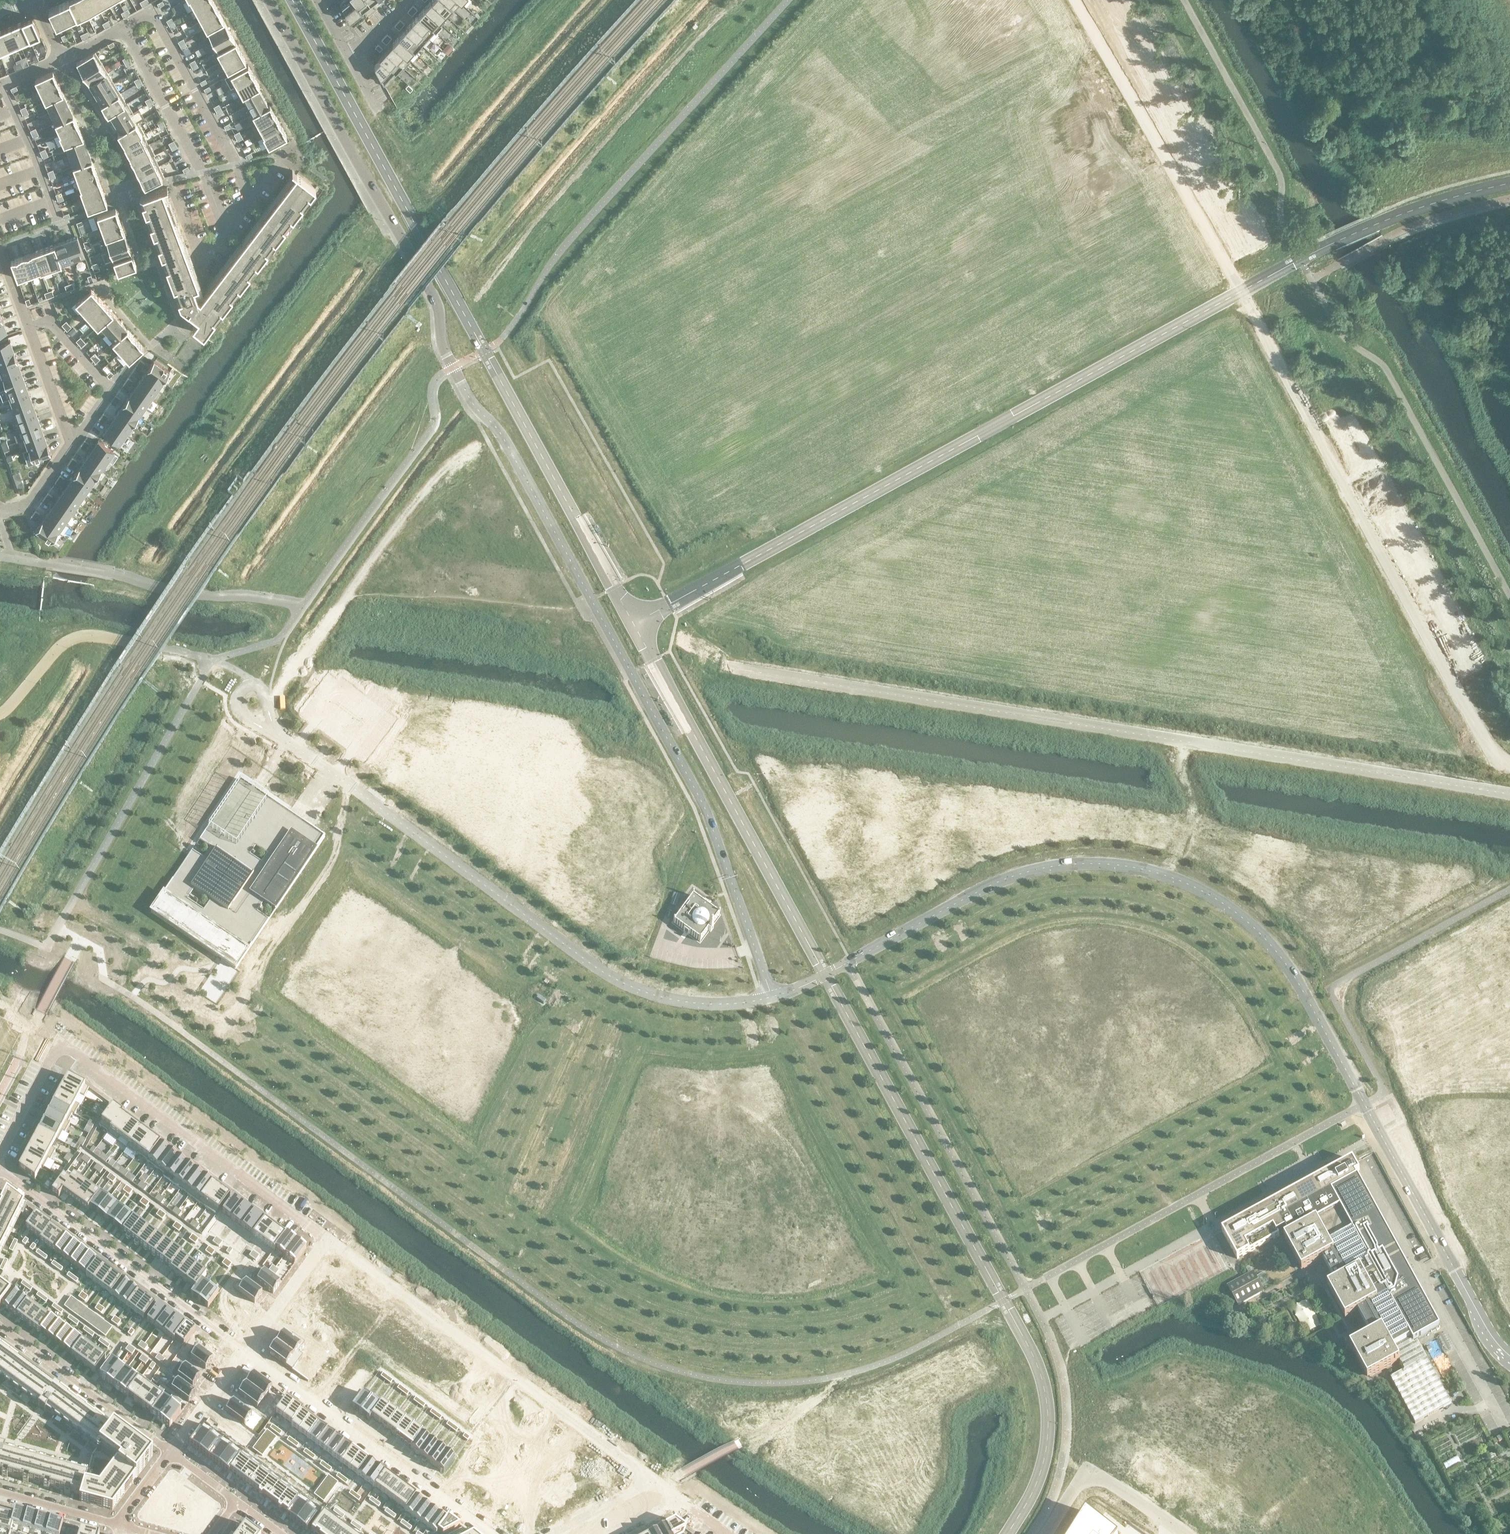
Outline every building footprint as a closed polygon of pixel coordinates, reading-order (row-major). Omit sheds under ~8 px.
[(59,5),(66,21),(76,16),(77,19),(69,0),(59,5)] [(77,19),(87,14),(80,0),(69,0),(77,19)] [(87,14),(98,8),(93,0),(80,0),(87,14)] [(98,8),(107,3),(106,0),(93,0),(98,8)] [(195,9),(211,0),(190,0),(195,9)] [(195,9),(201,19),(218,10),(213,0),(211,0),(195,9)] [(340,3),(350,21),(362,11),(353,0),(343,0),(340,3)] [(362,11),(370,5),(367,0),(353,0),(362,11)] [(452,7),(444,0),(432,0),(431,0),(430,1),(445,14),(452,7)] [(460,2),(458,0),(444,0),(452,7),(454,9),(460,2)] [(781,5),(782,6),(783,6),(795,18),(802,11),(791,0),(786,0),(781,5)] [(802,11),(809,4),(805,0),(791,0),(802,11)] [(439,21),(445,14),(430,1),(424,8),(439,21)] [(59,5),(49,9),(56,25),(66,21),(59,5)] [(782,6),(776,13),(788,25),(795,18),(783,6),(782,6)] [(439,21),(424,8),(418,15),(434,30),(435,31),(442,24),(439,21)] [(218,10),(201,19),(207,30),(224,20),(218,10)] [(776,13),(769,20),(781,33),(788,25),(776,13)] [(434,30),(418,15),(411,22),(428,37),(434,30)] [(40,34),(32,17),(22,21),(30,39),(40,34)] [(224,20),(207,30),(212,40),(229,31),(224,20)] [(769,20),(761,28),(774,40),(781,33),(769,20)] [(30,39),(22,21),(12,26),(20,43),(30,39)] [(428,37),(411,22),(405,29),(421,44),(428,37)] [(2,30),(10,48),(20,43),(12,26),(2,30)] [(761,28),(754,35),(767,47),(774,40),(761,28)] [(405,29),(404,30),(405,30),(399,36),(398,36),(415,51),(421,44),(405,29)] [(10,48),(2,30),(0,31),(0,52),(10,48)] [(229,31),(212,40),(218,50),(217,51),(235,41),(229,31)] [(754,35),(747,43),(760,55),(767,47),(754,35)] [(415,51),(398,36),(392,43),(407,57),(413,50),(415,51)] [(235,41),(217,51),(222,61),(240,51),(235,41)] [(407,57),(392,43),(385,51),(402,65),(402,66),(403,67),(410,59),(407,57)] [(76,63),(83,73),(101,62),(95,51),(76,63)] [(240,51),(222,61),(228,71),(246,61),(240,51)] [(379,58),(380,59),(394,71),(395,73),(402,66),(402,65),(385,51),(379,58)] [(394,71),(380,59),(374,66),(383,83),(394,71)] [(83,73),(89,84),(108,72),(101,62),(83,73)] [(248,64),(231,74),(237,85),(254,75),(248,64)] [(53,71),(35,79),(40,90),(58,82),(53,71)] [(95,94),(114,82),(108,72),(89,84),(95,94)] [(239,97),(242,95),(259,86),(254,75),(237,85),(233,86),(239,97)] [(58,82),(40,90),(45,101),(63,93),(58,82)] [(101,104),(120,93),(114,82),(95,94),(101,104)] [(260,86),(259,86),(242,95),(247,105),(263,96),(258,87),(260,86)] [(63,93),(45,101),(50,112),(68,104),(63,93)] [(108,114),(127,102),(126,103),(120,93),(101,104),(108,114)] [(268,105),(263,96),(247,105),(253,114),(270,105),(270,104),(268,105)] [(115,123),(133,112),(127,102),(108,114),(108,115),(109,114),(115,123)] [(68,104),(50,112),(55,123),(73,115),(68,104)] [(249,116),(255,126),(276,115),(270,105),(253,114),(249,116)] [(132,113),(133,112),(115,123),(120,131),(117,133),(118,133),(138,121),(132,113)] [(73,115),(55,123),(60,133),(59,134),(78,125),(73,115)] [(281,126),(276,115),(255,126),(255,127),(257,126),(262,136),(263,136),(281,126)] [(123,143),(144,132),(138,121),(118,133),(123,143)] [(240,121),(235,124),(238,129),(243,126),(240,121)] [(78,125),(59,134),(64,144),(83,137),(78,125)] [(281,126),(263,136),(269,146),(287,136),(281,126)] [(123,143),(129,153),(149,143),(148,143),(143,133),(144,133),(144,132),(123,143)] [(83,137),(64,144),(65,144),(69,155),(87,148),(83,137)] [(129,153),(134,164),(155,154),(149,143),(129,153)] [(87,148),(69,155),(73,166),(91,159),(87,148)] [(134,164),(139,175),(159,165),(154,155),(155,154),(134,164)] [(91,159),(73,166),(77,177),(96,171),(91,159)] [(139,175),(145,186),(164,176),(159,165),(139,175)] [(659,165),(650,170),(659,185),(667,180),(659,165)] [(203,291),(166,191),(166,192),(167,192),(167,193),(168,193),(169,193),(169,192),(170,192),(170,191),(170,190),(170,189),(169,188),(168,188),(167,188),(167,187),(140,197),(176,294),(180,305),(198,318),(192,326),(203,334),(315,188),(292,170),(292,171),(291,172),(290,171),(289,171),(289,172),(288,172),(288,173),(288,174),(288,175),(289,176),(290,176),(291,176),(291,175),(292,175),(203,291)] [(650,170),(642,174),(650,190),(659,185),(650,170)] [(100,182),(96,171),(77,177),(81,188),(80,189),(100,182)] [(642,174),(633,179),(642,194),(650,190),(642,174)] [(633,179),(625,183),(633,199),(642,194),(633,179)] [(103,192),(100,182),(80,189),(84,199),(103,192)] [(625,183),(616,188),(625,204),(633,199),(625,183)] [(608,192),(608,193),(617,208),(625,204),(616,188),(608,192)] [(608,191),(599,196),(609,213),(617,208),(608,193),(608,192),(608,191)] [(103,192),(84,199),(88,210),(107,203),(103,192)] [(98,228),(101,227),(120,220),(115,208),(94,216),(98,228)] [(689,213),(680,218),(689,234),(698,229),(689,213)] [(680,218),(671,223),(680,239),(689,234),(680,218)] [(583,219),(567,228),(572,237),(588,229),(583,219)] [(120,220),(101,227),(98,228),(102,239),(124,231),(120,220)] [(671,223),(662,228),(671,244),(680,239),(671,223)] [(662,228),(653,233),(662,248),(671,244),(662,228)] [(588,229),(572,237),(577,246),(593,238),(588,229)] [(128,242),(124,231),(102,239),(102,240),(103,239),(107,250),(128,242)] [(653,233),(644,238),(653,253),(662,248),(653,233)] [(65,240),(72,259),(73,262),(85,258),(77,236),(65,240)] [(593,238),(577,246),(582,255),(598,246),(593,238)] [(644,238),(635,243),(644,258),(653,253),(644,238)] [(54,244),(61,264),(62,266),(73,262),(72,259),(65,240),(54,244)] [(132,254),(128,242),(107,250),(111,261),(132,254)] [(635,243),(627,247),(637,264),(645,259),(644,258),(635,243)] [(54,244),(44,248),(52,270),(62,266),(61,264),(54,244)] [(598,246),(582,255),(587,264),(602,255),(598,246)] [(44,248),(34,252),(42,273),(52,270),(44,248)] [(29,274),(40,270),(41,274),(42,273),(34,252),(22,256),(29,274)] [(136,265),(132,254),(111,261),(111,262),(114,261),(118,272),(136,265)] [(602,255),(587,264),(592,273),(607,264),(602,255)] [(22,256),(11,260),(17,278),(29,274),(22,256)] [(714,258),(705,263),(713,279),(722,273),(714,258)] [(705,263),(696,268),(704,283),(713,279),(705,263)] [(607,264),(592,273),(597,282),(612,273),(607,264)] [(696,268),(687,273),(695,288),(704,283),(696,268)] [(612,273),(597,282),(602,291),(617,282),(612,273)] [(687,273),(678,278),(686,293),(695,288),(687,273)] [(678,278),(669,282),(677,298),(686,293),(678,278)] [(565,279),(556,285),(564,300),(574,295),(565,279)] [(617,282),(602,291),(607,300),(622,292),(617,282)] [(660,287),(668,303),(677,298),(669,282),(660,287)] [(556,285),(547,289),(555,305),(564,300),(556,285)] [(659,286),(651,290),(660,307),(668,303),(660,287),(659,286)] [(75,302),(83,310),(98,297),(91,288),(75,302)] [(547,289),(538,294),(546,310),(555,305),(547,289)] [(538,294),(529,299),(537,315),(546,310),(538,294)] [(83,310),(90,319),(106,305),(98,297),(83,310)] [(529,299),(520,304),(529,320),(537,315),(529,299)] [(520,304),(511,309),(519,325),(529,320),(520,304)] [(113,313),(106,305),(90,319),(97,327),(113,313)] [(741,308),(732,313),(740,329),(750,323),(741,308)] [(100,325),(107,333),(120,321),(113,313),(97,327),(98,327),(100,325)] [(732,313),(723,318),(732,333),(740,329),(732,313)] [(723,318),(714,323),(723,338),(732,333),(723,318)] [(127,329),(120,321),(107,333),(114,340),(112,342),(113,342),(127,329)] [(714,323),(705,328),(714,343),(723,338),(714,323)] [(705,328),(696,332),(705,348),(714,343),(705,328)] [(113,342),(121,351),(135,338),(127,329),(113,342)] [(696,332),(687,337),(696,353),(705,348),(696,332)] [(687,337),(679,342),(689,359),(697,354),(696,353),(687,337)] [(129,360),(143,347),(135,338),(121,351),(129,360)] [(10,340),(0,344),(0,356),(14,351),(10,340)] [(551,345),(535,354),(540,363),(556,355),(551,345)] [(17,361),(14,351),(0,356),(0,367),(17,361)] [(556,355),(540,363),(545,372),(561,364),(556,355)] [(147,370),(163,381),(170,371),(153,360),(147,370)] [(17,361),(0,367),(0,370),(3,378),(21,371),(17,361)] [(771,363),(762,368),(771,384),(780,379),(771,363)] [(561,364),(545,372),(550,381),(566,372),(561,364)] [(762,368),(753,373),(762,389),(771,384),(762,368)] [(141,378),(157,390),(163,381),(147,370),(141,378)] [(6,388),(25,381),(21,371),(3,378),(6,388)] [(566,372),(550,381),(555,390),(571,381),(566,372)] [(753,373),(744,378),(753,394),(762,389),(753,373)] [(135,387),(151,398),(157,390),(141,378),(135,387)] [(744,378),(735,383),(744,398),(753,394),(744,378)] [(25,381),(6,388),(10,398),(28,391),(25,381)] [(571,381),(555,390),(560,399),(575,390),(571,381)] [(735,383),(726,388),(735,403),(744,398),(735,383)] [(151,398),(135,387),(129,396),(145,407),(151,398)] [(718,393),(717,393),(726,408),(735,403),(726,388),(718,393)] [(575,390),(560,399),(565,408),(580,399),(575,390)] [(14,408),(32,401),(28,391),(10,398),(14,408)] [(717,391),(709,396),(718,413),(726,408),(717,393),(718,393),(717,391)] [(145,407),(129,396),(122,405),(138,416),(145,407)] [(580,399),(565,408),(570,417),(585,408),(580,399)] [(17,418),(36,412),(32,401),(14,408),(17,418)] [(116,414),(132,425),(138,416),(122,405),(116,414)] [(585,408),(570,417),(575,426),(590,417),(585,408)] [(40,422),(36,412),(17,418),(21,428),(40,422)] [(132,425),(116,414),(110,423),(126,434),(132,425)] [(796,415),(787,420),(795,435),(804,430),(796,415)] [(590,417),(575,426),(580,435),(595,426),(590,417)] [(787,420),(778,424),(787,440),(795,435),(787,420)] [(25,439),(43,432),(40,422),(21,428),(25,439)] [(104,432),(120,443),(126,434),(110,423),(104,432)] [(778,424),(770,429),(779,444),(787,440),(778,424)] [(770,429),(762,433),(770,449),(779,444),(770,429)] [(43,432),(25,439),(28,449),(47,442),(43,432)] [(762,433),(753,438),(762,454),(770,449),(762,433)] [(753,438),(745,443),(753,458),(754,458),(762,454),(753,438)] [(91,449),(107,461),(114,451),(98,440),(91,449)] [(32,459),(51,453),(47,442),(28,449),(32,459)] [(745,443),(737,447),(746,464),(754,460),(754,458),(753,458),(745,443)] [(107,461),(91,449),(85,458),(101,469),(107,461)] [(608,450),(592,458),(597,467),(613,459),(608,450)] [(101,469),(85,458),(79,467),(95,478),(101,469)] [(613,459),(597,467),(602,476),(618,468),(613,459)] [(95,478),(79,467),(73,476),(89,487),(95,478)] [(618,468),(602,476),(607,485),(623,477),(618,468)] [(89,487),(73,476),(67,485),(83,496),(89,487)] [(623,477),(607,485),(612,494),(628,486),(623,477)] [(61,494),(77,505),(83,496),(67,485),(61,494)] [(628,486),(612,494),(617,503),(632,495),(628,486)] [(77,505),(61,494),(54,503),(70,514),(77,505)] [(632,495),(617,503),(622,512),(637,504),(632,495)] [(70,514),(54,503),(48,511),(64,523),(70,514)] [(637,504),(622,512),(627,521),(642,513),(637,504)] [(64,523),(48,511),(42,520),(58,531),(64,523)] [(642,513),(627,521),(632,530),(647,521),(642,513)] [(58,531),(42,520),(36,530),(52,541),(58,531)] [(647,521),(632,530),(636,539),(652,530),(647,521)] [(652,530),(636,539),(641,548),(657,539),(652,530)] [(657,539),(641,548),(646,557),(662,548),(657,539)] [(662,548),(646,557),(651,566),(667,557),(662,548)] [(667,557),(651,566),(656,575),(672,567),(667,557)] [(294,816),(254,789),(240,780),(199,840),(211,849),(204,860),(192,851),(151,912),(235,969),(268,920),(256,912),(263,902),(275,910),(325,837),(294,816)] [(704,904),(693,896),(692,895),(692,896),(686,906),(684,905),(685,906),(681,912),(680,912),(681,913),(674,922),(673,923),(674,924),(675,923),(685,930),(684,932),(685,932),(686,931),(689,933),(688,934),(689,935),(690,933),(701,941),(700,941),(701,942),(702,941),(701,941),(709,930),(711,931),(714,928),(711,926),(719,915),(720,915),(720,914),(719,913),(719,914),(708,907),(709,905),(708,906),(704,904),(705,903),(705,902),(704,904)] [(539,995),(536,998),(543,1004),(546,1000),(539,995)] [(63,1085),(80,1095),(85,1085),(68,1076),(65,1081),(63,1082),(63,1085)] [(58,1094),(75,1104),(80,1095),(63,1085),(60,1090),(59,1091),(58,1094)] [(54,1103),(53,1103),(70,1113),(75,1104),(58,1094),(56,1099),(54,1100),(54,1103)] [(53,1103),(48,1112),(66,1122),(70,1113),(53,1103)] [(113,1106),(101,1121),(111,1129),(122,1115),(123,1113),(113,1106)] [(48,1112),(44,1121),(61,1131),(66,1122),(48,1112)] [(111,1129),(110,1130),(120,1138),(131,1122),(122,1115),(111,1129)] [(44,1121),(39,1130),(56,1140),(61,1131),(44,1121)] [(131,1122),(120,1138),(129,1145),(141,1129),(137,1126),(137,1123),(135,1122),(132,1123),(131,1122)] [(141,1129),(129,1145),(139,1152),(151,1136),(146,1133),(146,1131),(144,1129),(142,1130),(141,1129)] [(39,1130),(34,1139),(51,1149),(56,1140),(39,1130)] [(151,1136),(139,1152),(149,1159),(160,1144),(161,1143),(156,1140),(156,1138),(154,1136),(152,1137),(151,1136)] [(30,1148),(29,1148),(46,1158),(51,1149),(34,1139),(32,1144),(30,1145),(30,1148)] [(149,1159),(148,1160),(157,1166),(169,1151),(160,1144),(149,1159)] [(29,1148),(24,1157),(42,1167),(46,1158),(29,1148)] [(169,1151),(157,1166),(166,1173),(177,1157),(169,1151)] [(24,1157),(19,1168),(35,1180),(42,1167),(24,1157)] [(177,1157),(166,1173),(174,1179),(186,1164),(182,1161),(182,1158),(180,1157),(178,1157),(177,1157)] [(1385,1224),(1384,1225),(1354,1173),(1359,1171),(1353,1160),(1292,1193),(1291,1192),(1274,1201),(1275,1202),(1222,1231),(1237,1259),(1279,1236),(1278,1234),(1283,1231),(1286,1237),(1284,1238),(1302,1270),(1323,1259),(1336,1282),(1328,1286),(1345,1319),(1359,1311),(1371,1334),(1350,1346),(1368,1378),(1399,1361),(1405,1370),(1390,1378),(1415,1424),(1451,1404),(1417,1341),(1440,1328),(1397,1249),(1398,1248),(1385,1224)] [(186,1164),(174,1179),(183,1186),(195,1170),(191,1167),(191,1165),(189,1163),(186,1164)] [(195,1170),(183,1186),(192,1192),(203,1176),(195,1170)] [(70,1181),(62,1192),(63,1192),(69,1196),(80,1180),(74,1176),(70,1181)] [(203,1176),(192,1192),(201,1199),(212,1183),(208,1180),(208,1178),(206,1176),(204,1177),(203,1176)] [(63,1177),(52,1192),(59,1197),(63,1192),(62,1192),(70,1181),(63,1177)] [(80,1180),(69,1196),(75,1201),(87,1185),(80,1180)] [(49,1190),(52,1185),(47,1181),(43,1186),(48,1190),(49,1190)] [(212,1183),(201,1199),(210,1205),(221,1189),(212,1183)] [(87,1185),(75,1201),(81,1205),(93,1190),(87,1185)] [(221,1189),(210,1205),(219,1212),(230,1196),(221,1189)] [(93,1190),(81,1205),(88,1210),(90,1208),(99,1194),(93,1190)] [(26,1206),(24,1204),(7,1191),(0,1205),(0,1258),(26,1206)] [(99,1194),(90,1208),(98,1214),(108,1200),(100,1193),(99,1194)] [(234,1198),(223,1213),(233,1221),(245,1206),(234,1198)] [(108,1200),(98,1214),(106,1220),(117,1206),(108,1200)] [(245,1206),(233,1221),(243,1229),(255,1213),(249,1209),(250,1208),(247,1205),(246,1207),(245,1206)] [(117,1206),(106,1220),(114,1226),(125,1212),(117,1206)] [(125,1212),(114,1226),(123,1232),(133,1218),(125,1212)] [(36,1213),(26,1227),(34,1233),(44,1219),(36,1213)] [(255,1213),(243,1229),(253,1236),(265,1221),(255,1213)] [(133,1218),(123,1232),(127,1235),(125,1237),(129,1240),(130,1238),(131,1238),(142,1224),(133,1218)] [(44,1219),(34,1233),(41,1239),(51,1226),(51,1227),(52,1225),(44,1219)] [(265,1221),(253,1236),(263,1244),(275,1228),(269,1224),(270,1222),(268,1221),(266,1222),(265,1221)] [(142,1224),(131,1238),(135,1241),(134,1243),(137,1246),(139,1244),(139,1245),(150,1230),(142,1224)] [(41,1239),(40,1240),(40,1241),(48,1246),(58,1232),(51,1227),(51,1226),(41,1239)] [(275,1228),(263,1244),(274,1251),(275,1250),(285,1236),(285,1235),(275,1228)] [(150,1230),(139,1245),(143,1248),(145,1250),(147,1250),(147,1251),(158,1236),(150,1230)] [(58,1232),(48,1246),(56,1252),(66,1238),(62,1235),(61,1233),(59,1232),(58,1232)] [(285,1236),(275,1250),(284,1257),(296,1241),(286,1234),(285,1235),(285,1236)] [(158,1236),(147,1251),(151,1254),(153,1256),(155,1256),(156,1257),(166,1242),(158,1236)] [(66,1238),(56,1252),(63,1258),(74,1244),(66,1238)] [(296,1241),(284,1257),(295,1264),(306,1249),(296,1241)] [(166,1242),(156,1257),(160,1260),(161,1262),(163,1262),(164,1263),(174,1248),(166,1242)] [(74,1244),(63,1258),(71,1264),(82,1249),(74,1244)] [(174,1248),(164,1263),(172,1269),(181,1256),(182,1256),(183,1255),(174,1248)] [(82,1249),(71,1264),(79,1269),(89,1255),(82,1249)] [(89,1255),(79,1269),(87,1275),(97,1261),(89,1255)] [(172,1269),(171,1270),(175,1273),(176,1275),(178,1276),(179,1276),(190,1262),(182,1256),(181,1256),(172,1269)] [(87,1275),(86,1276),(94,1282),(105,1268),(104,1267),(103,1265),(101,1265),(97,1262),(97,1261),(87,1275)] [(190,1262),(179,1276),(183,1279),(184,1282),(187,1282),(187,1283),(198,1268),(190,1262)] [(323,1265),(307,1286),(315,1291),(317,1288),(330,1270),(323,1265)] [(105,1268),(94,1282),(103,1288),(113,1274),(113,1273),(111,1271),(109,1271),(105,1268)] [(198,1268),(187,1283),(195,1289),(196,1289),(201,1281),(202,1281),(206,1275),(198,1268)] [(259,1268),(252,1278),(273,1293),(280,1284),(259,1268)] [(330,1270),(317,1288),(323,1293),(325,1291),(337,1275),(330,1270)] [(1253,1271),(1227,1286),(1238,1306),(1264,1292),(1253,1271)] [(113,1274),(103,1288),(111,1294),(121,1280),(120,1277),(117,1277),(113,1274)] [(337,1275),(325,1291),(332,1296),(344,1280),(337,1275)] [(121,1280),(111,1294),(119,1300),(130,1286),(121,1280)] [(330,1298),(337,1303),(350,1285),(351,1284),(347,1281),(346,1282),(344,1280),(332,1296),(330,1298)] [(2,1304),(1,1304),(10,1292),(12,1290),(0,1281),(0,1307),(2,1304)] [(195,1289),(191,1295),(199,1301),(210,1287),(202,1281),(201,1281),(196,1289),(195,1289)] [(237,1283),(234,1288),(254,1303),(262,1293),(246,1281),(242,1287),(237,1283)] [(337,1303),(344,1308),(357,1290),(357,1289),(354,1286),(353,1287),(350,1285),(337,1303)] [(130,1286),(119,1300),(127,1306),(138,1292),(130,1286)] [(210,1287),(199,1301),(208,1308),(218,1293),(210,1287)] [(10,1292),(1,1304),(2,1304),(9,1310),(19,1296),(12,1290),(10,1292)] [(344,1308),(350,1313),(364,1294),(363,1295),(357,1290),(344,1308)] [(138,1292),(127,1306),(135,1312),(146,1298),(138,1292)] [(373,1301),(364,1294),(350,1313),(351,1313),(353,1311),(361,1317),(373,1301)] [(19,1296),(9,1310),(17,1316),(27,1301),(19,1296)] [(71,1296),(64,1306),(72,1312),(75,1307),(72,1305),(76,1300),(71,1296)] [(235,1296),(227,1306),(243,1318),(251,1308),(235,1296)] [(299,1297),(291,1307),(314,1324),(321,1314),(299,1297)] [(146,1298),(135,1312),(144,1319),(155,1304),(146,1298)] [(27,1301),(17,1316),(24,1321),(35,1307),(27,1301)] [(373,1301),(358,1321),(366,1327),(381,1307),(373,1301)] [(159,1306),(147,1322),(156,1328),(168,1313),(159,1306)] [(35,1307),(24,1321),(32,1327),(43,1313),(35,1307)] [(381,1307),(366,1327),(375,1333),(378,1329),(389,1313),(381,1307)] [(43,1313),(32,1327),(40,1333),(41,1332),(51,1319),(50,1318),(43,1313)] [(168,1313),(156,1328),(165,1335),(176,1319),(168,1313)] [(393,1315),(389,1313),(378,1329),(386,1335),(396,1320),(398,1319),(397,1318),(398,1317),(395,1314),(393,1315)] [(295,1317),(287,1328),(307,1342),(314,1332),(295,1317)] [(51,1319),(41,1332),(48,1338),(59,1324),(51,1318),(50,1318),(51,1319)] [(176,1319),(165,1335),(174,1341),(175,1340),(175,1339),(185,1326),(184,1325),(176,1319)] [(386,1335),(382,1340),(391,1348),(394,1344),(406,1327),(405,1327),(406,1325),(402,1322),(401,1323),(396,1320),(386,1335)] [(59,1324),(48,1338),(56,1344),(67,1329),(59,1324)] [(185,1326),(175,1339),(175,1340),(184,1346),(195,1331),(186,1324),(184,1325),(185,1326)] [(406,1327),(394,1344),(404,1351),(416,1335),(415,1334),(416,1333),(411,1329),(410,1330),(406,1327)] [(67,1329),(56,1344),(64,1349),(74,1335),(67,1329)] [(284,1332),(276,1343),(300,1360),(303,1356),(298,1352),(305,1343),(293,1335),(291,1338),(284,1332)] [(74,1335),(64,1349),(72,1355),(82,1341),(74,1335)] [(404,1351),(401,1355),(411,1362),(413,1359),(425,1342),(424,1341),(425,1339),(420,1335),(419,1337),(416,1335),(404,1351)] [(205,1338),(198,1348),(213,1359),(220,1349),(205,1338)] [(425,1342),(413,1359),(422,1365),(423,1363),(436,1345),(435,1345),(432,1343),(433,1342),(428,1339),(425,1342)] [(82,1341),(72,1355),(75,1358),(76,1360),(79,1360),(79,1361),(90,1346),(82,1341)] [(276,1343),(269,1353),(290,1368),(297,1358),(299,1360),(300,1360),(276,1343)] [(436,1345),(423,1363),(429,1368),(428,1370),(443,1350),(436,1345)] [(90,1346),(79,1361),(83,1364),(84,1366),(87,1366),(98,1352),(90,1346)] [(195,1346),(187,1356),(205,1370),(213,1359),(198,1348),(195,1346)] [(1,1379),(1,1378),(5,1380),(4,1381),(9,1385),(10,1384),(14,1387),(13,1388),(18,1392),(19,1391),(22,1393),(21,1394),(27,1398),(27,1397),(31,1399),(30,1401),(35,1405),(36,1403),(39,1406),(38,1407),(45,1412),(46,1411),(51,1414),(52,1413),(55,1416),(54,1417),(60,1421),(60,1420),(64,1422),(63,1423),(68,1427),(69,1426),(73,1429),(72,1430),(77,1434),(78,1433),(81,1435),(80,1436),(86,1440),(87,1439),(90,1441),(89,1443),(94,1446),(95,1445),(98,1448),(100,1446),(113,1429),(112,1429),(61,1391),(62,1390),(55,1385),(53,1387),(41,1378),(40,1375),(37,1375),(0,1347),(0,1378),(1,1379)] [(448,1360),(441,1354),(444,1350),(443,1350),(428,1370),(436,1377),(448,1360)] [(98,1352),(87,1366),(91,1369),(92,1372),(94,1372),(95,1372),(106,1358),(98,1352)] [(111,1361),(100,1377),(107,1382),(118,1366),(122,1361),(115,1356),(112,1361),(111,1361)] [(454,1362),(451,1359),(449,1361),(448,1360),(436,1377),(444,1383),(457,1366),(453,1364),(454,1362)] [(180,1362),(173,1372),(193,1387),(200,1377),(180,1362)] [(321,1364),(309,1380),(313,1383),(312,1385),(315,1387),(317,1386),(332,1367),(331,1367),(329,1370),(321,1364)] [(118,1366),(107,1382),(114,1387),(125,1371),(118,1366)] [(457,1367),(457,1366),(444,1383),(453,1389),(465,1372),(461,1370),(462,1368),(459,1366),(457,1367)] [(332,1367),(317,1386),(318,1387),(320,1384),(323,1386),(322,1388),(325,1390),(327,1389),(328,1390),(340,1373),(332,1367)] [(125,1371),(114,1387),(120,1392),(132,1376),(125,1371)] [(474,1379),(465,1372),(453,1389),(461,1395),(474,1379)] [(340,1373),(328,1390),(331,1392),(330,1394),(333,1396),(335,1395),(336,1396),(348,1379),(340,1373)] [(253,1374),(246,1384),(265,1398),(272,1388),(253,1374)] [(132,1376),(120,1392),(127,1397),(139,1381),(132,1376)] [(173,1378),(167,1386),(189,1402),(195,1394),(173,1378)] [(348,1379),(336,1396),(339,1398),(338,1400),(342,1402),(343,1401),(344,1402),(356,1385),(348,1379)] [(482,1385),(474,1379),(461,1395),(470,1401),(482,1385)] [(139,1381),(127,1397),(135,1403),(147,1387),(139,1381)] [(246,1384),(238,1394),(257,1408),(265,1398),(246,1384)] [(356,1385),(344,1402),(347,1404),(347,1406),(350,1409),(351,1407),(352,1408),(363,1393),(365,1392),(356,1385)] [(490,1391),(482,1385),(470,1401),(478,1408),(490,1391)] [(147,1387),(135,1403),(144,1409),(155,1393),(147,1387)] [(491,1392),(490,1391),(478,1408),(486,1414),(499,1397),(495,1395),(496,1393),(493,1391),(491,1392)] [(155,1393),(144,1409),(152,1415),(163,1399),(155,1393)] [(363,1393),(352,1408),(361,1414),(371,1399),(363,1393)] [(507,1403),(499,1397),(486,1414),(495,1420),(507,1403)] [(286,1398),(275,1413),(284,1419),(295,1405),(286,1398)] [(163,1399),(152,1415),(160,1421),(172,1406),(163,1399)] [(371,1399),(361,1414),(369,1420),(382,1402),(381,1402),(379,1405),(371,1399)] [(226,1411),(226,1412),(244,1425),(245,1425),(251,1415),(251,1416),(252,1415),(251,1415),(234,1402),(233,1401),(233,1402),(226,1411)] [(382,1402),(369,1420),(371,1417),(379,1423),(390,1409),(382,1402)] [(515,1409),(516,1407),(512,1404),(511,1406),(507,1403),(495,1420),(503,1426),(515,1409)] [(295,1405),(284,1419),(292,1425),(291,1427),(302,1412),(303,1411),(295,1405)] [(172,1406),(160,1421),(170,1428),(181,1413),(172,1406)] [(390,1409),(379,1423),(383,1426),(384,1428),(387,1429),(398,1415),(390,1409)] [(515,1409),(503,1426),(511,1432),(523,1415),(524,1413),(520,1410),(519,1412),(515,1409)] [(302,1412),(291,1427),(300,1433),(310,1418),(308,1415),(306,1415),(302,1412)] [(398,1415),(387,1429),(391,1432),(392,1434),(395,1435),(396,1435),(406,1421),(398,1415)] [(533,1420),(528,1417),(527,1418),(523,1415),(511,1432),(519,1438),(533,1420)] [(310,1418),(300,1433),(308,1439),(319,1424),(318,1424),(317,1422),(314,1421),(310,1418)] [(406,1421),(396,1435),(404,1441),(415,1427),(406,1421)] [(319,1424),(308,1439),(316,1445),(327,1430),(319,1424)] [(204,1425),(189,1446),(228,1475),(228,1476),(231,1478),(233,1475),(243,1482),(243,1483),(244,1484),(245,1484),(245,1485),(244,1487),(250,1491),(252,1489),(252,1490),(252,1491),(254,1492),(255,1491),(265,1499),(263,1501),(265,1502),(264,1503),(268,1505),(269,1506),(271,1504),(284,1513),(282,1516),(285,1518),(285,1517),(305,1532),(320,1512),(301,1498),(301,1497),(243,1454),(204,1425)] [(81,1495),(80,1501),(112,1510),(153,1456),(114,1427),(112,1429),(113,1429),(100,1446),(98,1448),(92,1456),(88,1471),(87,1475),(82,1496),(81,1495)] [(415,1427),(404,1441),(412,1447),(410,1449),(411,1449),(423,1433),(415,1427)] [(327,1430),(316,1445),(324,1451),(335,1436),(327,1430)] [(423,1433),(411,1449),(414,1452),(416,1454),(418,1455),(419,1455),(430,1441),(422,1435),(423,1433)] [(546,1456),(559,1439),(550,1433),(538,1449),(546,1456)] [(335,1436),(324,1451),(332,1457),(343,1443),(335,1436)] [(569,1443),(567,1445),(559,1439),(546,1456),(555,1462),(569,1443)] [(430,1441),(419,1455),(423,1458),(421,1460),(425,1463),(426,1461),(427,1461),(438,1447),(430,1441)] [(343,1443),(332,1457),(341,1463),(351,1449),(343,1443)] [(2,1474),(2,1476),(7,1478),(8,1475),(23,1479),(23,1482),(28,1483),(29,1481),(44,1485),(43,1488),(49,1489),(50,1487),(65,1491),(64,1493),(70,1495),(70,1493),(81,1495),(82,1496),(87,1475),(88,1471),(82,1470),(82,1471),(77,1470),(78,1469),(71,1467),(71,1468),(67,1467),(67,1466),(61,1464),(61,1465),(57,1464),(57,1463),(51,1461),(50,1462),(46,1461),(47,1460),(40,1458),(40,1459),(36,1458),(36,1457),(30,1455),(29,1457),(25,1455),(26,1454),(19,1452),(19,1454),(15,1453),(15,1451),(9,1450),(9,1451),(5,1450),(6,1447),(0,1446),(0,1473),(2,1474)] [(438,1447),(427,1461),(435,1467),(446,1453),(438,1447)] [(351,1449),(341,1463),(349,1469),(360,1455),(351,1449)] [(446,1453),(435,1467),(439,1470),(440,1473),(443,1473),(444,1473),(444,1474),(454,1459),(446,1453)] [(360,1455),(349,1469),(357,1475),(368,1461),(364,1458),(363,1456),(360,1455)] [(454,1459),(444,1474),(447,1476),(448,1476),(451,1478),(451,1479),(464,1462),(456,1456),(454,1459)] [(589,1457),(585,1459),(592,1473),(596,1481),(610,1473),(589,1457)] [(368,1461),(357,1475),(365,1481),(376,1467),(372,1464),(371,1462),(368,1461)] [(464,1462),(451,1479),(455,1482),(456,1481),(460,1484),(472,1468),(464,1462)] [(376,1467),(365,1481),(374,1488),(384,1473),(380,1470),(379,1468),(377,1467),(376,1467)] [(472,1468),(460,1484),(463,1487),(463,1488),(467,1491),(480,1473),(472,1468)] [(384,1473),(374,1487),(382,1493),(392,1479),(384,1473)] [(467,1491),(465,1493),(470,1496),(471,1495),(474,1497),(486,1481),(479,1475),(480,1474),(480,1473),(467,1491)] [(592,1473),(583,1478),(594,1498),(598,1495),(598,1493),(602,1491),(600,1488),(596,1481),(592,1473)] [(610,1473),(596,1481),(600,1488),(602,1491),(602,1492),(603,1492),(603,1493),(603,1494),(606,1492),(609,1491),(611,1489),(614,1488),(615,1487),(616,1487),(616,1486),(617,1485),(617,1484),(618,1483),(618,1482),(618,1481),(617,1480),(617,1479),(616,1478),(615,1477),(614,1476),(613,1475),(612,1474),(610,1473)] [(392,1479),(382,1493),(389,1499),(400,1484),(392,1478),(392,1479)] [(486,1481),(474,1497),(482,1503),(494,1486),(486,1481)] [(400,1484),(389,1499),(397,1504),(408,1490),(404,1487),(403,1485),(400,1484)] [(482,1503),(481,1505),(485,1508),(486,1506),(489,1508),(502,1492),(494,1486),(482,1503)] [(408,1490),(397,1504),(404,1510),(404,1511),(415,1496),(416,1496),(412,1493),(411,1491),(408,1490)] [(502,1492),(489,1508),(493,1511),(492,1513),(495,1515),(497,1514),(509,1498),(502,1492)] [(555,1493),(545,1498),(556,1518),(560,1516),(560,1514),(564,1511),(555,1493)] [(415,1496),(404,1511),(412,1517),(423,1503),(415,1497),(416,1496),(415,1496)] [(497,1514),(497,1516),(500,1519),(502,1517),(505,1520),(503,1522),(504,1522),(516,1506),(518,1504),(509,1498),(497,1514)] [(423,1503),(412,1517),(420,1523),(430,1508),(423,1503)] [(516,1506),(504,1522),(511,1528),(509,1530),(509,1531),(513,1527),(516,1522),(519,1518),(522,1514),(523,1512),(516,1506)] [(430,1508),(420,1523),(428,1528),(438,1514),(434,1511),(433,1509),(431,1509),(430,1508)] [(10,1533),(11,1533),(12,1533),(22,1533),(28,1514),(27,1514),(16,1511),(15,1511),(13,1518),(14,1518),(10,1533)] [(1087,1512),(1073,1533),(1114,1533),(1087,1512)] [(22,1533),(35,1533),(39,1517),(28,1514),(22,1533)] [(428,1528),(435,1533),(436,1533),(448,1518),(447,1517),(446,1519),(442,1517),(441,1515),(439,1514),(438,1514),(428,1528)] [(0,1522),(0,1533),(11,1533),(10,1533),(14,1518),(13,1518),(2,1515),(0,1522)] [(311,1532),(313,1533),(349,1533),(323,1515),(311,1532)] [(35,1533),(47,1533),(51,1521),(50,1521),(51,1520),(39,1517),(39,1518),(39,1517),(35,1533)] [(436,1533),(438,1532),(440,1533),(446,1533),(460,1526),(448,1518),(436,1533)] [(47,1533),(60,1533),(63,1524),(62,1524),(51,1521),(47,1533)] [(665,1526),(669,1533),(684,1533),(685,1529),(674,1521),(665,1526)] [(239,1533),(258,1533),(245,1525),(239,1533)] [(656,1531),(658,1533),(669,1533),(665,1526),(656,1531)]
